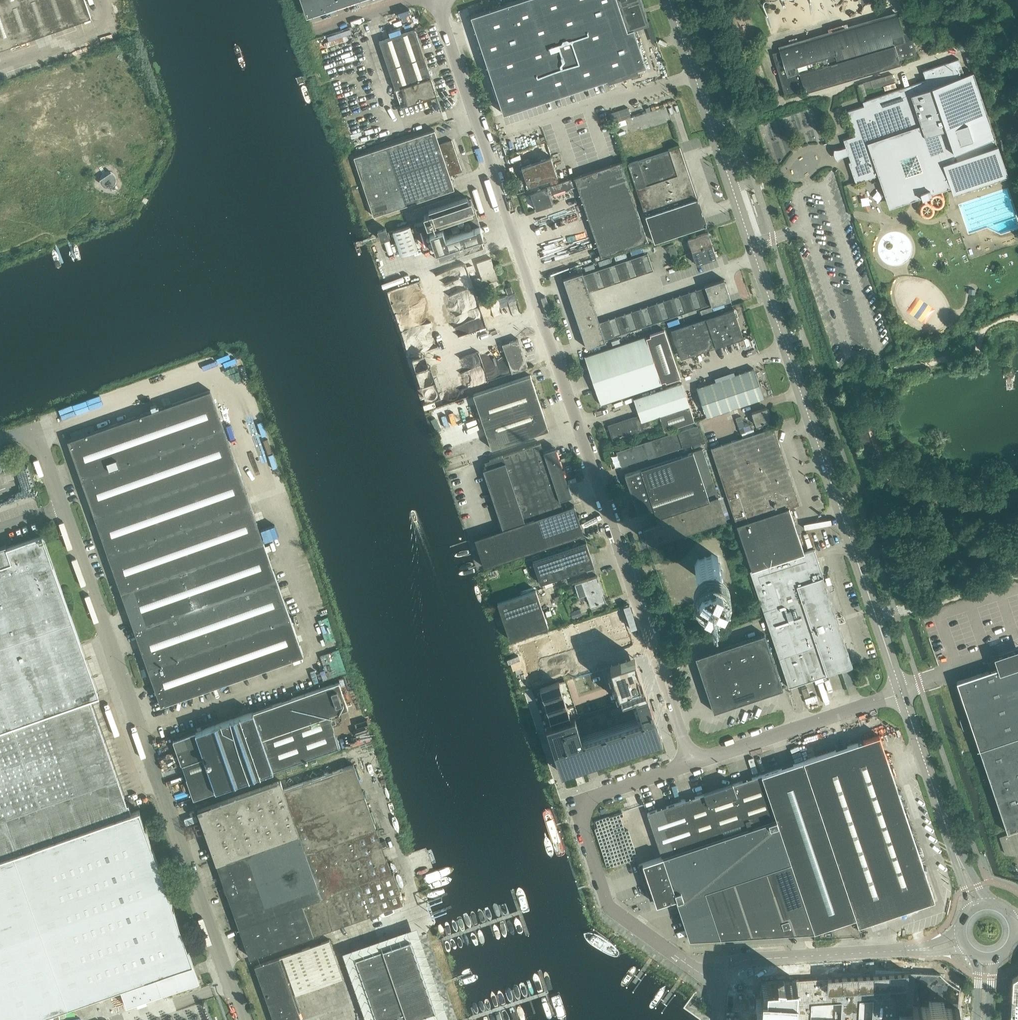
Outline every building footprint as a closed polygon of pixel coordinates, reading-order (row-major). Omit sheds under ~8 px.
[(92,17),(86,0),(0,0),(0,49),(92,17)] [(350,0),(302,0),(307,14),(350,0)] [(504,114),(647,66),(636,32),(650,27),(641,0),(517,0),(471,15),(504,114)] [(781,51),(780,51),(773,53),(785,93),(804,88),(805,92),(901,64),(900,60),(917,55),(917,54),(905,15),(899,16),(898,17),(896,13),(884,17),(848,27),(848,25),(847,23),(838,26),(829,29),(829,31),(830,33),(780,47),(781,51)] [(379,41),(402,107),(437,95),(415,29),(379,41)] [(959,58),(923,70),(926,80),(863,101),(864,105),(847,111),(856,135),(844,139),(846,147),(842,148),(845,156),(849,154),(851,161),(849,162),(856,182),(880,174),(891,205),(921,194),(922,197),(932,194),(931,191),(951,184),(954,194),(1008,176),(973,73),(965,76),(959,58)] [(863,83),(859,85),(862,96),(867,95),(865,88),(873,86),(871,80),(863,82),(863,83)] [(670,116),(618,134),(655,242),(705,225),(707,225),(698,197),(697,198),(680,147),(680,146),(670,116)] [(450,175),(462,170),(452,139),(440,143),(435,129),(354,157),(374,215),(455,188),(450,175)] [(522,166),(528,185),(558,176),(551,156),(522,166)] [(549,196),(550,196),(550,195),(578,185),(602,256),(600,256),(601,257),(649,241),(648,240),(622,162),(622,161),(546,187),(547,187),(531,193),(534,201),(537,209),(536,209),(537,209),(553,204),(553,203),(552,204),(549,196)] [(467,197),(429,209),(430,212),(424,214),(428,224),(433,223),(434,225),(469,214),(473,226),(480,223),(471,198),(468,199),(467,197)] [(423,221),(415,224),(417,230),(425,227),(423,221)] [(433,223),(428,225),(430,231),(440,261),(484,246),(480,235),(484,234),(480,224),(446,235),(443,226),(442,223),(434,226),(433,223)] [(410,225),(393,231),(401,255),(418,249),(410,225)] [(386,227),(378,230),(381,240),(389,237),(386,227)] [(688,238),(692,251),(713,244),(708,231),(688,238)] [(713,244),(692,251),(697,264),(717,257),(713,244)] [(653,270),(648,252),(641,255),(647,272),(653,270)] [(641,255),(632,258),(637,275),(647,272),(641,255)] [(474,279),(479,293),(487,290),(484,283),(491,281),(491,279),(498,277),(491,257),(477,262),(481,276),(474,279)] [(632,258),(625,260),(631,277),(637,275),(632,258)] [(625,260),(616,263),(621,280),(631,277),(625,260)] [(616,263),(609,265),(615,283),(621,280),(616,263)] [(609,265),(599,269),(605,286),(615,283),(609,265)] [(599,269),(593,271),(599,288),(605,286),(599,269)] [(593,271),(583,274),(586,282),(589,291),(599,288),(593,271)] [(586,282),(583,274),(583,272),(564,278),(567,288),(586,282)] [(705,285),(705,286),(708,295),(728,289),(724,279),(705,285)] [(589,292),(589,291),(586,282),(567,288),(570,298),(589,292)] [(705,286),(696,290),(702,307),(711,304),(708,295),(705,286)] [(708,295),(711,304),(712,305),(731,299),(728,289),(708,295)] [(696,290),(689,292),(695,309),(702,307),(696,290)] [(592,302),(589,292),(570,298),(574,308),(592,302)] [(689,292),(680,295),(686,312),(695,309),(689,292)] [(680,295),(673,297),(679,314),(686,312),(680,295)] [(673,297),(664,300),(670,317),(679,314),(673,297)] [(664,300),(657,303),(663,320),(670,317),(664,300)] [(596,311),(592,302),(574,308),(577,318),(596,311)] [(657,303),(648,306),(653,323),(663,320),(657,303)] [(648,306),(641,308),(647,325),(653,323),(648,306)] [(641,308),(632,311),(637,328),(647,325),(641,308)] [(708,348),(715,346),(716,346),(718,346),(718,345),(723,343),(723,344),(744,337),(743,337),(733,309),(734,309),(714,315),(714,316),(707,318),(672,330),(681,358),(691,355),(691,354),(698,352),(699,352),(699,351),(707,349),(708,349),(708,348)] [(599,321),(596,311),(577,318),(580,327),(599,321)] [(632,311),(625,313),(631,331),(637,328),(632,311)] [(625,313),(615,316),(621,334),(631,331),(625,313)] [(615,316),(609,319),(615,336),(621,334),(615,316)] [(609,319),(599,322),(602,331),(605,339),(615,336),(609,319)] [(602,331),(599,322),(599,321),(580,327),(583,337),(602,331)] [(650,334),(651,336),(646,337),(646,336),(586,356),(586,355),(585,355),(602,404),(602,403),(662,383),(661,382),(666,380),(666,382),(681,377),(665,329),(650,334)] [(606,341),(605,339),(602,331),(583,337),(587,347),(606,341)] [(503,343),(512,373),(528,367),(519,338),(503,343)] [(697,387),(707,417),(764,398),(754,368),(697,387)] [(531,374),(474,394),(492,448),(549,429),(531,374)] [(650,418),(658,416),(687,406),(690,405),(682,382),(674,385),(674,384),(673,384),(674,385),(666,387),(666,386),(666,387),(666,388),(659,390),(658,389),(658,390),(651,393),(651,392),(650,392),(650,393),(643,395),(643,394),(642,395),(642,396),(634,398),(640,415),(634,417),(634,416),(609,425),(613,438),(633,431),(633,433),(646,428),(645,426),(648,425),(652,424),(650,418)] [(96,430),(95,430),(72,438),(68,440),(122,591),(264,541),(232,452),(227,437),(211,390),(96,430)] [(649,437),(650,440),(694,426),(689,409),(688,409),(687,406),(658,416),(664,432),(649,437)] [(767,407),(752,412),(752,413),(753,413),(756,424),(756,425),(757,424),(759,432),(766,430),(763,422),(772,420),(771,419),(770,419),(766,408),(768,408),(767,407)] [(722,444),(711,448),(737,524),(752,570),(805,552),(789,507),(799,504),(800,503),(774,427),(766,430),(759,432),(756,433),(755,427),(751,424),(743,420),(738,422),(742,437),(732,441),(732,442),(722,445),(722,444)] [(694,426),(650,440),(617,451),(617,452),(618,452),(622,465),(648,456),(649,458),(703,440),(698,425),(694,426)] [(483,469),(503,528),(563,508),(560,498),(571,495),(555,448),(544,452),(541,443),(490,460),(492,466),(483,469)] [(629,505),(629,511),(637,508),(639,513),(638,513),(639,514),(654,509),(657,517),(657,518),(658,518),(660,524),(644,529),(649,545),(727,519),(703,448),(625,474),(628,481),(635,503),(629,505)] [(563,508),(503,528),(475,538),(485,567),(584,533),(574,504),(563,508)] [(60,1010),(121,988),(127,1006),(136,1002),(146,999),(162,993),(199,980),(199,979),(198,976),(194,965),(193,963),(193,962),(189,951),(177,916),(176,913),(169,893),(161,869),(149,837),(142,816),(141,812),(140,810),(140,809),(139,809),(132,812),(131,809),(130,806),(129,803),(128,803),(127,804),(90,698),(91,698),(99,695),(100,695),(100,694),(99,694),(99,692),(81,644),(81,642),(72,616),(61,585),(49,552),(46,543),(44,538),(43,534),(28,539),(14,544),(7,547),(6,545),(0,547),(0,1019),(61,1019),(60,1010)] [(122,591),(135,629),(277,579),(264,541),(122,591)] [(587,542),(533,560),(541,583),(594,565),(587,542)] [(805,552),(752,570),(750,570),(789,686),(789,687),(828,674),(828,673),(852,665),(853,665),(852,664),(853,664),(823,576),(824,576),(815,549),(805,552)] [(719,576),(722,570),(721,569),(719,565),(720,563),(718,562),(717,558),(718,556),(711,553),(710,555),(707,556),(705,555),(704,557),(700,559),(698,558),(695,564),(697,565),(698,569),(697,571),(699,572),(700,576),(699,578),(706,581),(707,579),(711,578),(713,579),(713,577),(717,575),(719,576)] [(577,587),(579,595),(601,588),(597,576),(598,576),(598,575),(572,584),(573,586),(576,588),(577,587)] [(252,630),(271,624),(291,617),(277,579),(135,629),(148,667),(177,657),(196,650),(215,644),(234,637),(252,630)] [(601,588),(579,595),(581,599),(588,597),(591,605),(606,600),(606,599),(604,600),(601,588)] [(549,626),(536,589),(498,602),(510,639),(549,626)] [(616,614),(520,645),(533,682),(542,679),(535,657),(605,634),(608,643),(613,641),(620,661),(635,656),(626,630),(622,631),(616,614)] [(304,655),(291,617),(271,624),(285,662),(304,655)] [(722,630),(720,623),(701,629),(703,636),(722,630)] [(266,668),(285,662),(271,624),(252,630),(266,668)] [(252,630),(234,637),(247,675),(266,668),(252,630)] [(696,656),(714,711),(783,688),(765,633),(696,656)] [(234,637),(215,644),(228,682),(247,675),(234,637)] [(215,644),(196,650),(209,688),(228,682),(215,644)] [(196,650),(177,657),(190,695),(209,688),(196,650)] [(980,748),(1017,735),(1017,654),(1001,660),(1003,666),(957,681),(980,748),(979,748),(979,749),(980,748)] [(620,661),(610,665),(612,669),(614,675),(615,680),(617,685),(619,691),(621,697),(622,702),(636,697),(647,694),(647,693),(643,682),(641,674),(639,669),(638,666),(635,656),(620,661)] [(177,657),(148,667),(162,705),(190,695),(177,657)] [(187,777),(194,798),(217,790),(274,769),(341,746),(330,715),(349,708),(340,681),(253,711),(174,740),(182,763),(204,755),(209,770),(187,777)] [(559,682),(540,688),(540,689),(544,700),(563,694),(563,693),(560,683),(559,682)] [(802,688),(804,696),(810,694),(807,686),(802,688)] [(563,694),(544,700),(548,712),(567,706),(567,705),(564,695),(563,694)] [(552,724),(546,726),(546,727),(547,728),(548,727),(551,726),(557,746),(554,747),(553,747),(560,768),(571,765),(572,765),(576,763),(579,762),(581,762),(588,759),(661,735),(658,726),(647,694),(636,698),(642,718),(582,738),(575,718),(575,717),(571,718),(552,724)] [(567,706),(548,712),(552,724),(571,718),(567,706)] [(858,742),(804,760),(810,779),(886,753),(880,734),(863,740),(860,738),(858,742)] [(980,748),(1008,831),(1017,828),(1017,735),(980,748)] [(898,789),(886,753),(810,779),(856,916),(859,924),(913,906),(917,907),(918,904),(935,899),(925,870),(927,866),(923,864),(900,794),(901,790),(898,789)] [(804,760),(762,774),(776,818),(791,862),(792,861),(814,930),(856,916),(810,779),(804,760)] [(281,780),(198,809),(205,830),(207,830),(215,853),(214,854),(217,862),(218,862),(221,869),(219,869),(231,902),(232,902),(241,925),(239,926),(240,927),(241,926),(249,947),(247,948),(250,957),(403,903),(403,902),(402,902),(399,891),(400,891),(394,872),(392,873),(383,847),(388,846),(386,840),(381,841),(363,790),(354,764),(284,789),(281,780)] [(704,793),(648,812),(662,856),(776,818),(762,774),(733,783),(733,782),(704,792),(704,793)] [(776,818),(662,856),(638,864),(650,899),(655,898),(657,904),(676,897),(680,910),(681,912),(690,938),(721,936),(705,890),(791,862),(776,818)] [(792,861),(791,862),(705,890),(721,936),(814,930),(792,861)] [(356,958),(377,1019),(407,1019),(436,1010),(411,938),(356,958)] [(255,965),(274,1019),(302,1019),(280,956),(255,965)] [(760,1019),(958,1019),(960,988),(960,986),(956,985),(955,985),(954,985),(954,984),(953,984),(952,983),(951,983),(951,982),(950,982),(950,981),(949,981),(948,981),(948,980),(947,980),(947,979),(946,979),(946,978),(945,978),(945,977),(945,974),(941,974),(940,973),(915,971),(910,972),(876,970),(876,974),(807,978),(762,981),(760,1019)] [(200,981),(191,984),(193,989),(202,986),(200,981)]
